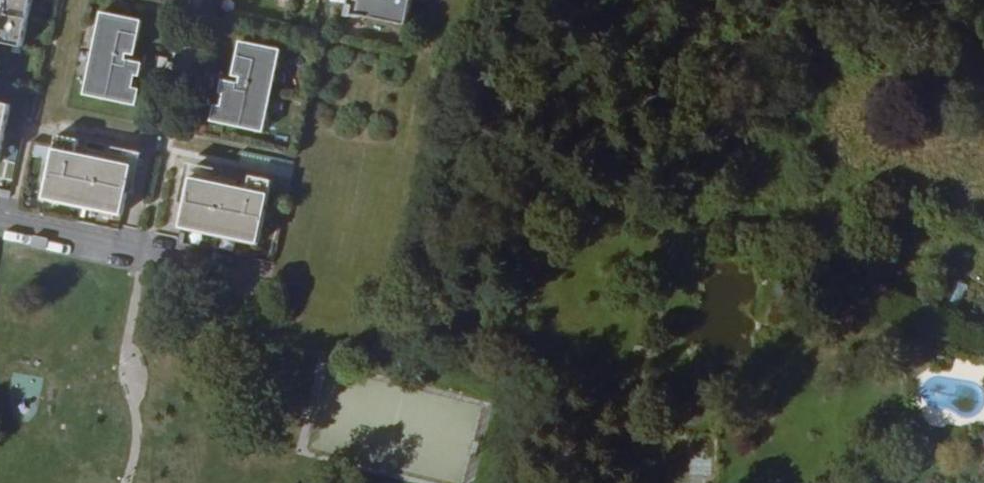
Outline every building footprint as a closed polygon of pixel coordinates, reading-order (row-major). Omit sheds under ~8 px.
[(28,0),(0,0),(0,45),(17,49),(28,0)] [(340,15),(401,28),(404,11),(400,11),(402,0),(344,0),(340,15)] [(126,91),(129,78),(132,79),(134,65),(127,64),(110,61),(112,54),(128,57),(134,23),(94,15),(77,97),(129,109),(132,92),(126,91)] [(255,135),(272,52),(232,44),(225,77),(241,81),(240,88),(223,84),(215,83),(212,96),(214,98),(212,108),(205,107),(202,124),(255,135)] [(127,64),(128,57),(112,54),(110,61),(127,64)] [(240,88),(241,81),(225,77),(223,84),(240,88)] [(114,215),(125,164),(113,161),(110,169),(99,166),(99,160),(68,154),(70,146),(71,140),(50,135),(37,199),(114,215)] [(125,164),(127,152),(98,145),(97,152),(70,146),(68,154),(99,160),(99,166),(110,169),(113,161),(125,164)] [(241,182),(214,176),(215,171),(186,164),(183,179),(195,182),(194,187),(205,189),(207,183),(239,189),(241,182)] [(250,244),(263,181),(242,177),(241,182),(239,189),(207,183),(205,189),(194,187),(195,182),(183,179),(173,227),(250,244)]
